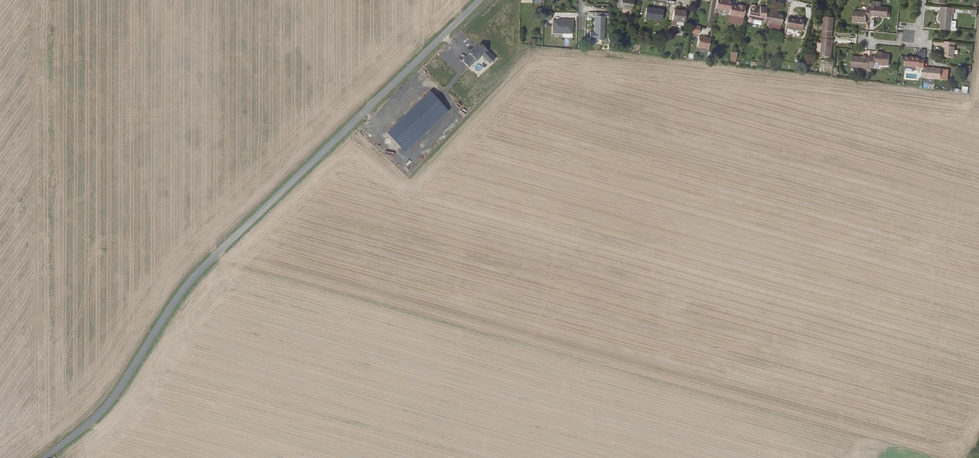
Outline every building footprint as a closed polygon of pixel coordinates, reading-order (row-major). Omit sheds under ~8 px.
[(621,8),(632,10),(634,0),(622,0),(621,8)] [(715,9),(729,11),(730,4),(731,0),(730,0),(727,0),(726,0),(716,0),(715,9)] [(876,2),(872,2),(872,8),(872,9),(871,16),(888,17),(889,8),(875,7),(876,2)] [(750,5),(749,16),(765,18),(766,10),(767,6),(761,5),(760,8),(756,7),(756,5),(756,4),(755,4),(754,3),(751,3),(751,4),(750,5)] [(730,4),(729,11),(729,15),(743,18),(744,6),(740,5),(740,6),(737,6),(730,4)] [(940,6),(940,11),(942,11),(941,29),(951,30),(952,12),(953,12),(954,7),(940,6)] [(646,8),(645,17),(660,20),(662,10),(646,8)] [(766,10),(765,18),(764,22),(769,23),(769,21),(782,23),(784,11),(771,9),(771,11),(766,10)] [(854,12),(853,21),(867,22),(867,17),(871,17),(871,16),(872,9),(868,9),(867,13),(854,12)] [(674,10),(673,21),(677,21),(683,22),(684,22),(685,12),(674,10)] [(588,39),(604,40),(605,15),(593,15),(593,31),(589,31),(588,39)] [(787,16),(785,26),(801,29),(803,17),(798,17),(798,18),(794,17),(787,16)] [(824,17),(822,35),(823,35),(833,36),(835,18),(824,17)] [(551,34),(561,34),(561,38),(572,38),(572,20),(552,19),(551,34)] [(823,35),(821,56),(832,57),(833,36),(823,35)] [(697,37),(696,49),(709,49),(709,37),(697,37)] [(946,46),(945,56),(954,57),(955,42),(945,41),(945,45),(946,46)] [(481,56),(489,64),(494,59),(480,43),(468,54),(469,55),(475,61),(481,56)] [(871,58),(870,69),(869,75),(872,75),(873,68),(879,68),(879,65),(890,65),(891,54),(883,54),(877,53),(876,53),(875,56),(871,56),(871,58)] [(468,68),(475,61),(469,55),(462,62),(468,68)] [(853,56),(852,67),(865,68),(866,69),(870,69),(871,58),(867,58),(867,57),(867,56),(863,55),(863,57),(853,56)] [(906,58),(906,67),(925,68),(926,59),(921,59),(916,58),(916,57),(912,56),(911,58),(906,58)] [(925,67),(924,78),(948,79),(949,68),(925,67)] [(428,90),(385,132),(403,151),(447,110),(428,90)]
